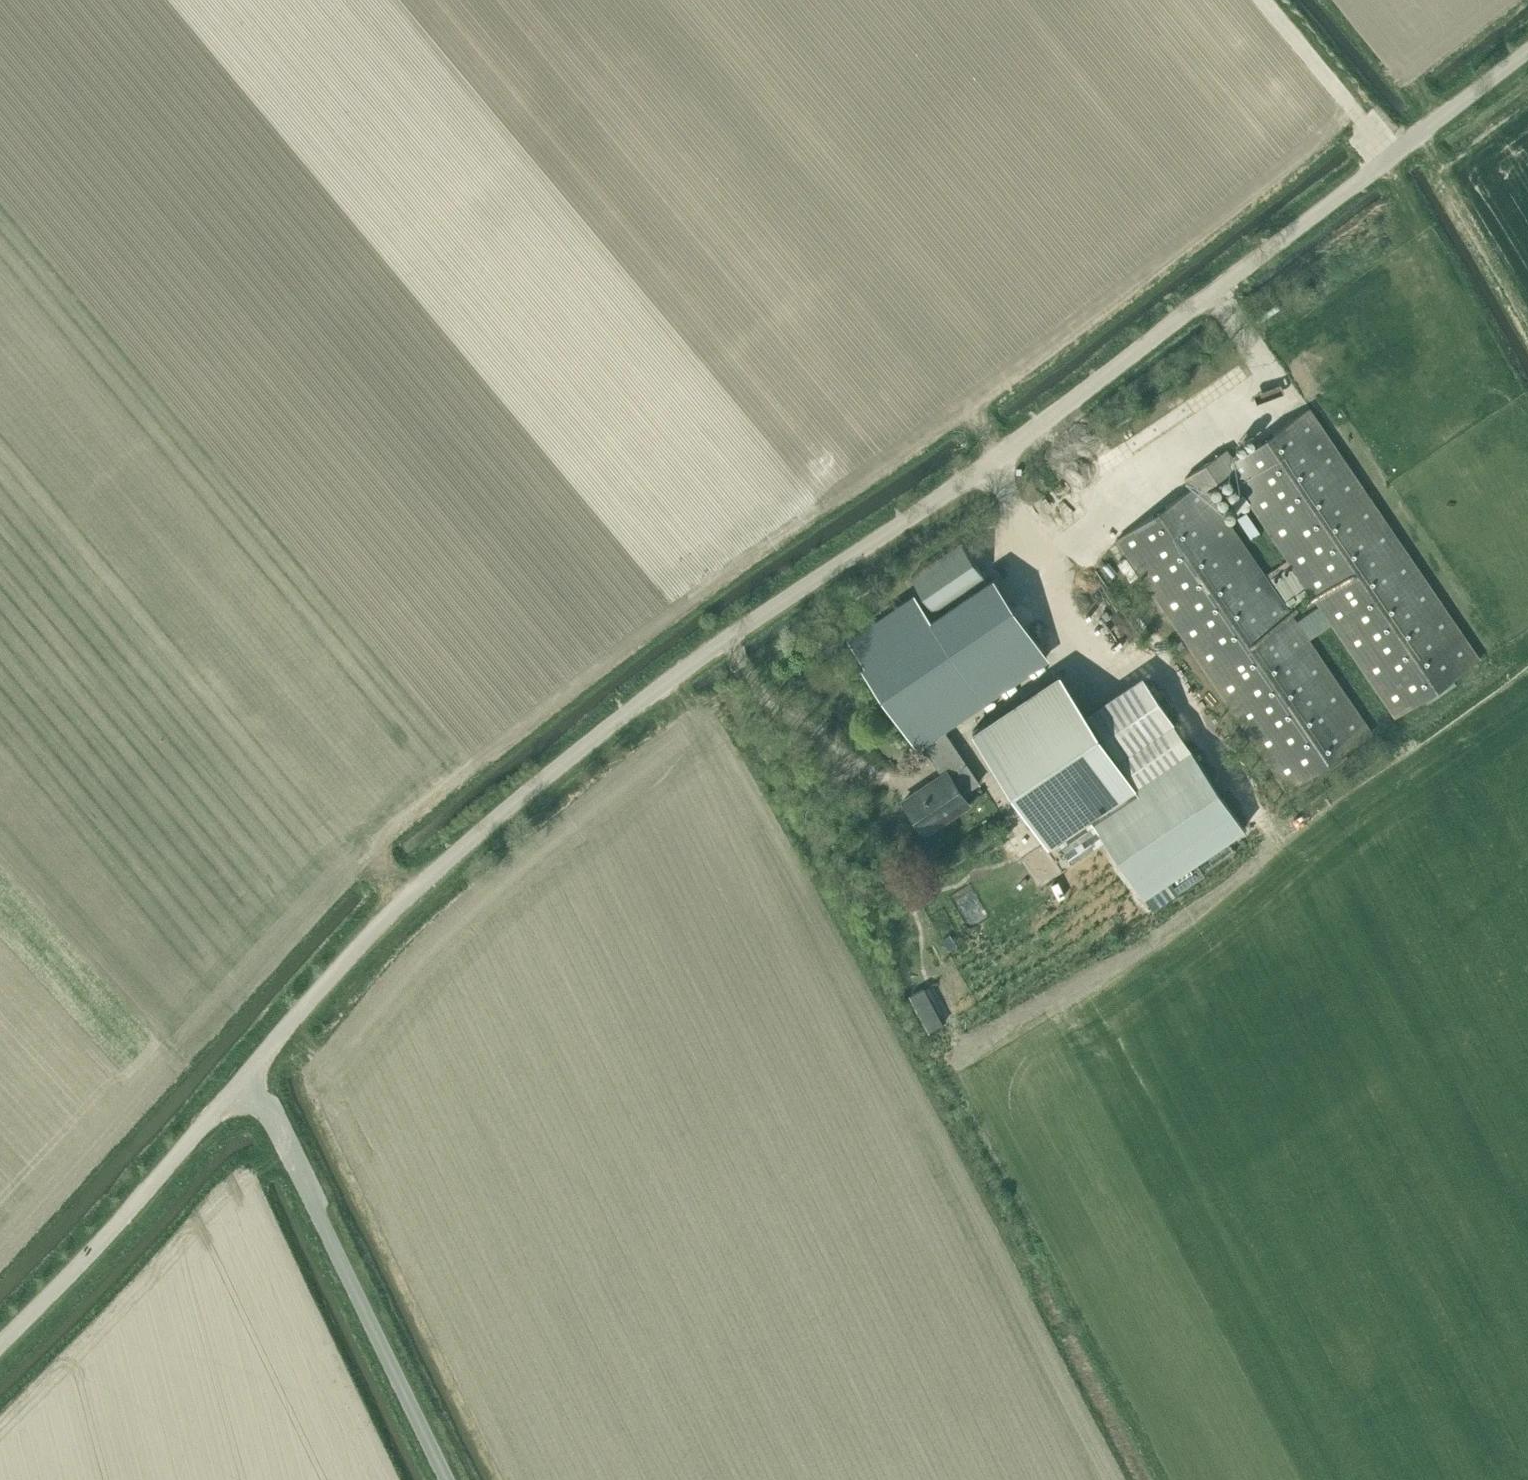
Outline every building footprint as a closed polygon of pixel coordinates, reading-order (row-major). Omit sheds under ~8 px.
[(1192,488),(1117,539),(1286,790),(1372,732),(1205,487),(1228,471),(1395,716),(1480,658),(1309,408),(1234,460),(1227,449),(1185,478),(1192,488)] [(1260,531),(1246,511),(1237,517),(1251,537),(1260,531)] [(904,800),(925,832),(968,803),(962,794),(980,782),(942,727),(978,703),(1041,660),(1047,656),(994,578),(988,582),(961,542),(912,576),(934,608),(936,606),(942,613),(932,620),(915,595),(850,639),(866,664),(863,666),(916,744),(915,744),(916,745),(920,742),(942,774),(938,776),(904,800)] [(1138,574),(1126,557),(1117,563),(1130,580),(1138,574)] [(1058,673),(972,731),(1048,843),(1090,815),(1143,896),(1169,879),(1177,891),(1204,873),(1195,860),(1245,828),(1147,680),(1126,694),(1122,688),(1085,712),(1058,673)] [(929,1029),(945,1021),(927,987),(911,995),(929,1029)]
